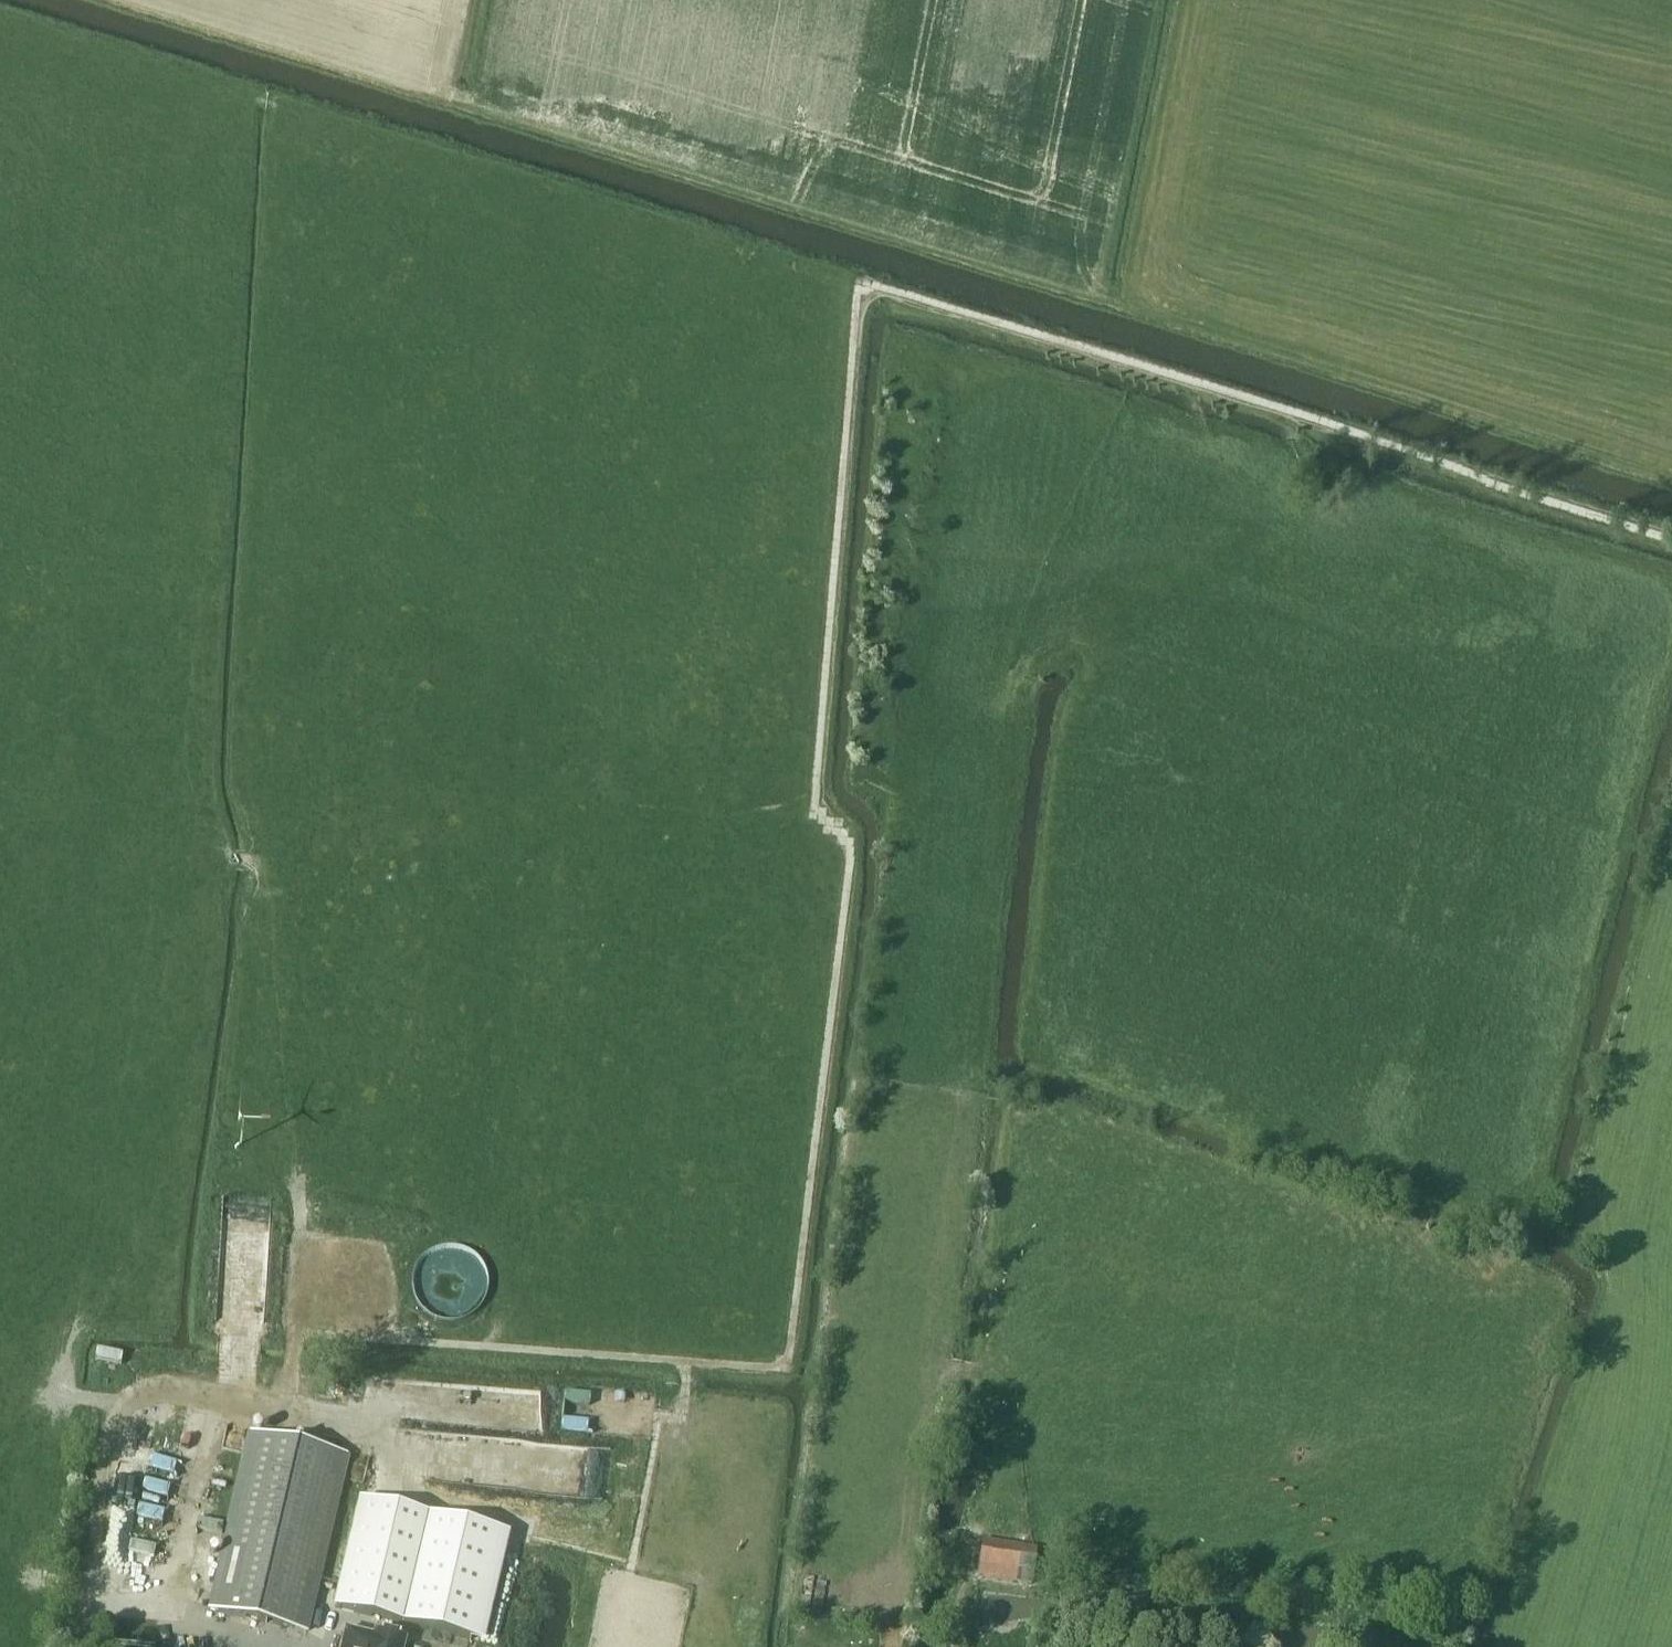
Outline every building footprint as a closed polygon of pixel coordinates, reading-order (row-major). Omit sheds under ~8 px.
[(464,1314),(489,1268),(443,1244),(419,1290),(464,1314)] [(204,1612),(303,1635),(344,1456),(246,1433),(204,1612)] [(496,1530),(360,1499),(334,1607),(470,1639),(496,1530)] [(1037,1548),(982,1540),(977,1576),(1032,1584),(1037,1548)] [(601,1570),(599,1580),(622,1585),(624,1575),(601,1570)] [(811,1603),(835,1609),(843,1579),(819,1573),(811,1603)] [(405,1639),(375,1632),(373,1637),(345,1630),(341,1646),(404,1646),(405,1639)]
